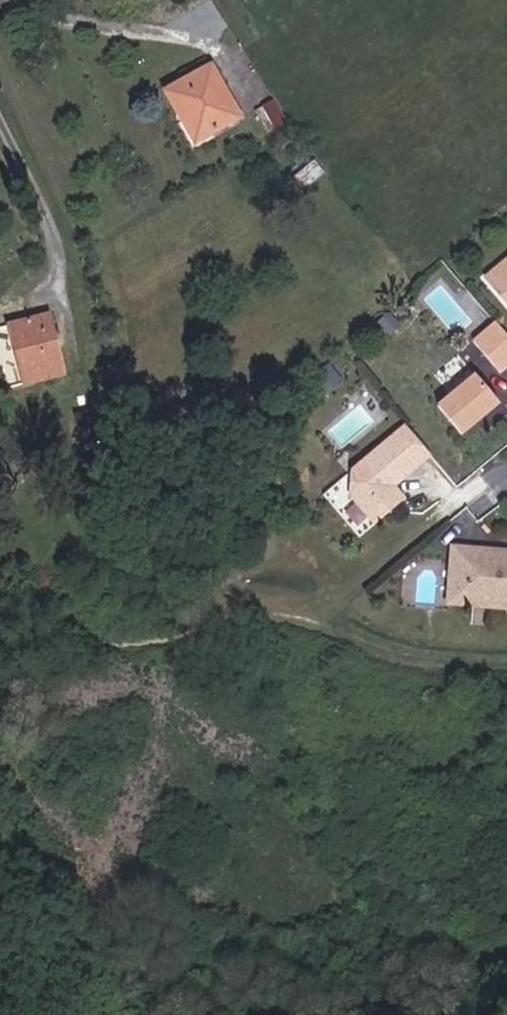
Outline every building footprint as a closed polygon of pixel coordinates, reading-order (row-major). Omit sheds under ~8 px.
[(173,88),(196,142),(242,116),(213,65),(173,88)] [(493,278),(506,295),(506,266),(493,278)] [(0,323),(0,331),(16,378),(53,366),(35,311),(0,323)] [(503,321),(479,341),(494,359),(506,348),(506,325),(503,321)] [(505,372),(506,370),(506,348),(494,359),(505,372)] [(445,406),(469,435),(506,402),(482,374),(445,406)] [(424,464),(400,434),(349,482),(350,485),(342,504),(367,533),(393,511),(382,499),(424,464)] [(449,555),(506,558),(506,551),(449,548),(449,555)] [(495,600),(495,608),(506,608),(506,558),(449,555),(447,584),(461,585),(460,598),(495,600)] [(445,605),(495,608),(495,600),(460,598),(461,585),(447,584),(445,605)]
